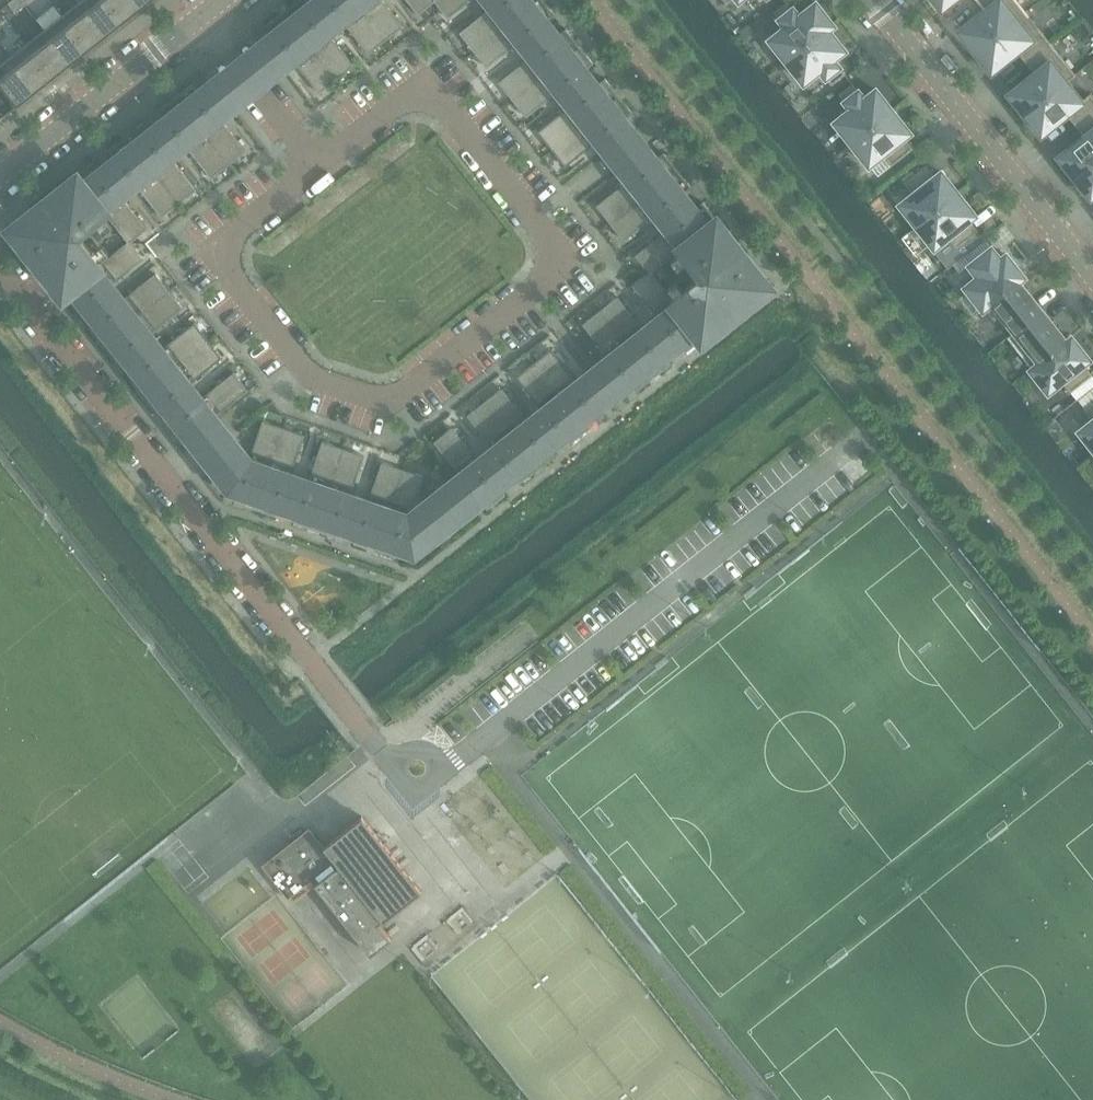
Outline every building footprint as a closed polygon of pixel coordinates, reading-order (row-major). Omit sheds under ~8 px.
[(8,3),(16,12),(25,5),(21,0),(12,0),(8,3)] [(107,0),(82,0),(80,2),(105,34),(122,20),(107,0)] [(135,0),(107,0),(122,20),(140,6),(135,0)] [(336,26),(315,0),(307,6),(303,0),(297,0),(283,11),(337,78),(354,65),(328,32),(336,26)] [(336,26),(343,21),(369,53),(386,39),(355,0),(315,0),(336,26)] [(386,39),(404,26),(383,0),(355,0),(386,39)] [(418,14),(435,1),(435,0),(407,0),(418,14)] [(435,1),(448,18),(470,0),(435,0),(435,1)] [(492,6),(459,32),(473,50),(536,0),(487,0),(492,6)] [(546,21),(554,14),(543,0),(536,0),(473,50),(487,67),(520,41),(526,49),(552,28),(546,21)] [(941,8),(952,0),(935,0),(941,8)] [(1016,0),(977,0),(984,10),(959,30),(975,51),(1025,11),(1016,0)] [(833,24),(816,3),(799,16),(787,1),(774,11),(786,26),(770,39),(787,60),(833,24)] [(105,34),(80,2),(62,16),(87,48),(105,34)] [(283,11),(266,25),(269,29),(272,34),(267,38),(267,37),(264,40),(285,66),(293,60),(297,64),(319,93),(337,78),(283,11)] [(1050,42),(1025,11),(975,51),(991,71),(1017,51),(1025,62),(1050,42)] [(87,48),(62,16),(45,30),(70,61),(87,48)] [(748,23),(737,31),(738,32),(743,38),(753,30),(748,24),(748,23)] [(844,50),(828,29),(833,25),(833,24),(787,60),(804,82),(820,69),(831,84),(845,73),(833,59),(844,50)] [(580,46),(566,28),(557,35),(552,28),(526,49),(531,56),(498,82),(512,99),(580,46)] [(272,34),(269,29),(196,87),(200,91),(205,87),(208,84),(229,111),(220,117),(223,121),(297,64),(293,60),(285,66),(264,40),(267,38),(272,34)] [(70,61),(45,30),(27,43),(52,75),(70,61)] [(1075,74),(1050,42),(1025,62),(1034,72),(1034,73),(1008,93),(1025,114),(1075,74)] [(52,75),(27,43),(10,57),(35,89),(52,75)] [(591,77),(585,70),(593,63),(580,46),(512,99),(526,117),(559,91),(565,98),(591,77)] [(10,57),(0,65),(0,83),(16,104),(35,89),(10,57)] [(1092,110),(1092,97),(1090,93),(1081,100),(1066,82),(1075,75),(1075,74),(1025,114),(1041,134),(1066,114),(1075,125),(1092,110)] [(619,95),(605,78),(596,85),(591,77),(565,98),(570,105),(537,131),(551,149),(619,95)] [(220,117),(229,111),(208,84),(205,87),(200,91),(196,87),(193,83),(176,96),(229,164),(246,150),(223,121),(220,117)] [(852,143),(892,111),(875,89),(864,98),(852,83),(839,94),(851,108),(835,121),(852,143)] [(631,127),(629,124),(628,125),(624,119),(633,113),(619,95),(551,149),(565,166),(598,140),(605,148),(631,127)] [(176,96),(158,110),(165,119),(158,124),(178,150),(185,145),(211,178),(229,164),(176,96)] [(1075,125),(1084,136),(1058,156),(1074,176),(1092,162),(1092,110),(1075,125)] [(913,148),(904,137),(909,132),(892,111),(852,143),(869,164),(882,154),(891,165),(913,148)] [(171,156),(178,150),(158,124),(150,130),(144,122),(126,135),(180,203),(197,189),(171,156)] [(649,150),(631,127),(605,148),(622,171),(649,150)] [(126,135),(108,149),(115,158),(108,163),(129,190),(136,184),(162,217),(180,203),(126,135)] [(678,170),(664,152),(655,158),(651,153),(649,150),(622,171),(629,179),(596,205),(610,223),(678,170)] [(121,196),(129,190),(108,163),(101,169),(94,161),(77,174),(106,211),(130,242),(131,242),(147,228),(121,196)] [(1074,176),(1090,197),(1092,195),(1092,162),(1074,176)] [(958,193),(941,172),(935,176),(926,165),(904,182),(913,193),(900,204),(917,225),(958,193)] [(689,201),(683,194),(691,187),(678,170),(610,223),(624,240),(657,214),(663,222),(689,201)] [(71,238),(106,211),(77,174),(19,221),(20,222),(26,229),(18,236),(18,235),(17,236),(46,273),(55,266),(60,272),(51,279),(63,295),(96,269),(71,238)] [(969,219),(975,215),(958,193),(917,225),(934,247),(947,236),(956,247),(978,230),(969,219)] [(717,219),(703,201),(694,208),(689,201),(663,222),(668,228),(635,254),(648,271),(651,271),(670,256),(717,219)] [(717,219),(670,256),(690,280),(670,296),(703,338),(760,293),(759,291),(753,284),(761,278),(762,277),(733,240),(724,247),(719,241),(728,234),(717,219)] [(144,258),(131,242),(130,242),(96,269),(63,295),(76,312),(85,305),(91,313),(117,292),(111,285),(144,258)] [(1023,275),(1006,254),(1000,258),(991,247),(969,264),(978,275),(965,286),(968,290),(959,297),(973,315),(1023,275)] [(651,271),(648,271),(632,285),(658,318),(651,323),(672,349),(678,344),(685,352),(703,338),(670,296),(651,271)] [(170,291),(155,273),(122,299),(117,292),(91,313),(96,320),(88,326),(102,344),(170,291)] [(1018,281),(1023,276),(1023,275),(973,315),(973,316),(991,301),(1015,331),(1007,337),(1008,338),(1041,311),(1018,281)] [(183,308),(170,291),(102,344),(116,361),(124,355),(130,363),(156,342),(150,334),(183,308)] [(651,323),(643,329),(617,296),(600,309),(654,377),(671,364),(664,355),(672,349),(651,323)] [(600,309),(582,324),(608,357),(600,363),(621,390),(624,387),(629,383),(636,391),(654,377),(600,309)] [(1041,311),(1008,338),(1032,368),(1030,368),(1031,369),(1072,337),(1071,336),(1065,341),(1041,311)] [(209,340),(195,322),(162,348),(156,342),(130,363),(135,369),(127,376),(141,394),(209,340)] [(1083,363),(1088,359),(1072,337),(1031,369),(1048,391),(1061,380),(1070,392),(1092,374),(1083,363)] [(222,357),(209,340),(141,394),(155,411),(163,404),(169,412),(195,391),(189,383),(222,357)] [(585,375),(577,381),(551,348),(534,362),(587,430),(604,416),(598,408),(603,404),(606,401),(585,375)] [(534,362),(516,376),(542,409),(535,415),(556,441),(563,435),(569,444),(587,430),(534,362)] [(600,363),(585,375),(606,401),(621,390),(600,363)] [(248,390),(234,372),(201,398),(195,391),(169,412),(174,419),(166,425),(181,444),(215,416),(248,390)] [(535,415),(528,421),(502,388),(484,401),(538,469),(555,455),(549,447),(556,441),(535,415)] [(484,401),(467,415),(493,448),(486,454),(507,480),(513,475),(520,483),(538,469),(484,401)] [(1083,408),(1092,420),(1079,430),(1092,448),(1092,401),(1083,408)] [(239,456),(249,460),(215,416),(181,444),(224,498),(234,502),(238,492),(228,488),(239,456)] [(285,428),(262,420),(249,460),(239,456),(228,488),(238,492),(234,502),(257,509),(285,428)] [(486,454),(478,460),(452,427),(434,441),(458,472),(478,497),(487,509),(506,494),(499,486),(507,480),(486,454)] [(305,435),(285,428),(257,509),(276,516),(280,506),(290,510),(301,478),(291,475),(305,435)] [(344,449),(322,441),(308,481),(301,478),(290,510),(297,512),(294,522),(316,530),(344,449)] [(364,456),(344,449),(316,530),(336,537),(339,527),(349,530),(360,499),(351,495),(364,456)] [(404,469),(382,462),(368,501),(360,499),(349,530),(357,533),(353,543),(376,551),(404,469)] [(424,476),(404,469),(376,551),(395,558),(399,548),(409,551),(420,519),(410,516),(413,506),(424,476)] [(478,497),(458,472),(413,506),(410,516),(420,519),(409,551),(478,497)] [(421,891),(362,816),(320,849),(308,834),(269,865),(292,894),(311,878),(371,954),(391,938),(379,923),(383,920),(383,921),(421,891)]
